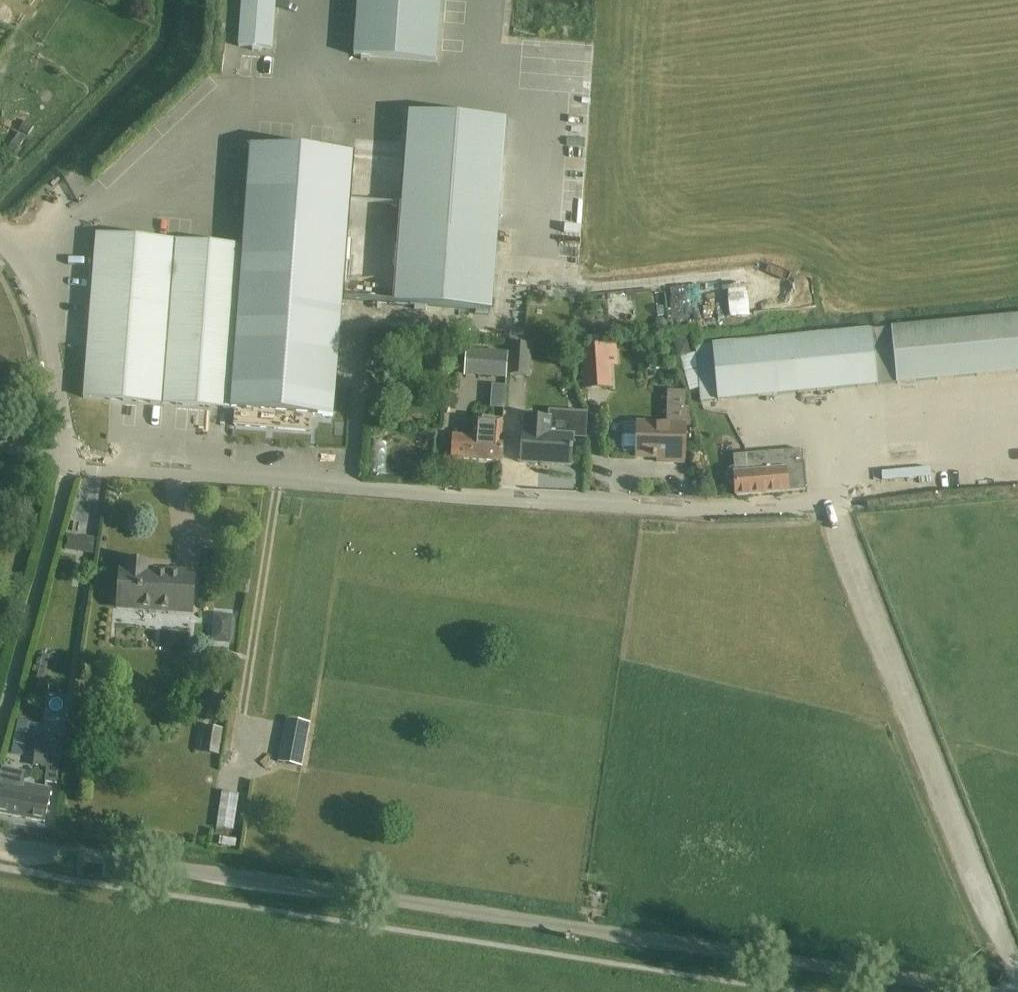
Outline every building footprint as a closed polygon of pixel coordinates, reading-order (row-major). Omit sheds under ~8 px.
[(238,46),(252,48),(252,51),(260,52),(260,48),(271,49),(275,0),(242,0),(238,46)] [(353,54),(434,60),(438,0),(357,0),(353,54)] [(406,158),(396,303),(494,309),(506,119),(409,113),(406,158)] [(25,122),(20,130),(29,136),(34,128),(25,122)] [(14,140),(8,149),(15,153),(21,145),(14,140)] [(238,244),(226,409),(236,410),(235,425),(309,431),(310,415),(332,417),(334,397),(339,328),(341,299),(396,303),(406,158),(350,154),(245,146),(238,244)] [(226,409),(238,244),(96,234),(84,397),(226,409)] [(770,271),(745,272),(746,310),(771,309),(770,271)] [(688,309),(712,308),(711,280),(687,280),(688,309)] [(696,347),(701,403),(1017,373),(1017,316),(696,347)] [(687,340),(676,343),(680,356),(690,353),(687,340)] [(508,343),(507,354),(506,376),(529,377),(531,345),(508,343)] [(373,374),(386,374),(387,346),(374,345),(373,374)] [(616,345),(581,347),(583,390),(610,389),(609,365),(617,365),(616,345)] [(465,373),(506,376),(507,354),(467,351),(465,373)] [(501,462),(503,442),(503,439),(502,439),(503,419),(473,417),(472,437),(453,436),(453,438),(452,458),(501,462)] [(571,466),(572,446),(573,436),(549,435),(550,419),(525,417),(524,433),(521,433),(519,463),(571,466)] [(683,464),(684,444),(685,426),(638,424),(636,458),(667,460),(667,463),(683,464)] [(727,481),(735,486),(736,496),(805,490),(802,450),(745,455),(733,456),(734,468),(730,468),(727,473),(727,481)] [(900,460),(901,473),(952,469),(951,456),(900,460)] [(67,535),(65,550),(79,552),(81,537),(67,535)] [(123,569),(120,569),(118,608),(192,613),(194,574),(149,571),(150,563),(124,561),(123,569)] [(229,634),(245,635),(246,610),(231,609),(229,634)] [(285,723),(278,761),(279,762),(282,762),(291,764),(302,766),(309,727),(289,724),(285,723)] [(222,727),(205,724),(201,752),(218,755),(222,727)] [(36,757),(33,780),(47,782),(46,783),(57,785),(63,744),(38,741),(36,757)] [(24,784),(26,773),(2,768),(0,780),(0,814),(44,822),(51,789),(24,784)] [(223,793),(217,828),(233,831),(238,795),(223,793)]
